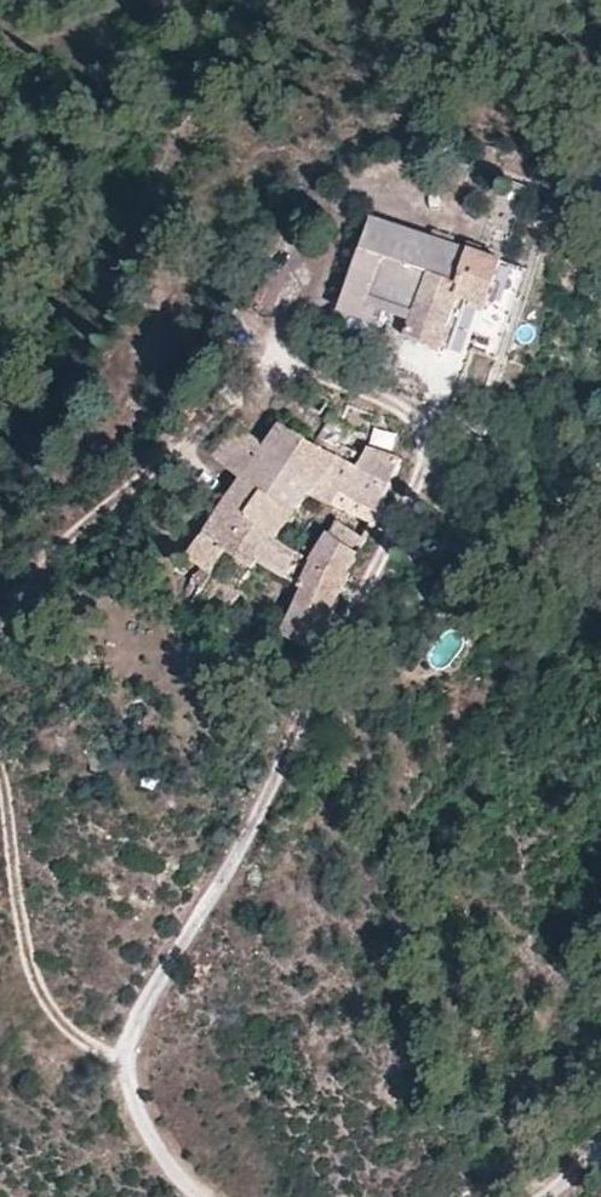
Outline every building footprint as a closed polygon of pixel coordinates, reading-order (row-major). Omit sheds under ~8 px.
[(494,316),(511,266),(381,220),(348,312),(379,323),(383,312),(421,325),(414,344),(447,356),(465,306),(494,316)] [(189,563),(211,579),(228,553),(276,479),(309,496),(336,458),(278,428),(263,447),(236,429),(214,459),(237,479),(189,563)] [(342,493),(380,515),(392,488),(402,459),(368,446),(356,468),(336,458),(309,496),(333,508),(342,493)] [(276,479),(228,553),(255,571),(259,569),(284,581),(297,560),(278,544),(309,496),(276,479)] [(280,640),(319,661),(320,658),(367,541),(335,527),(306,585),(289,620),(280,640)]
